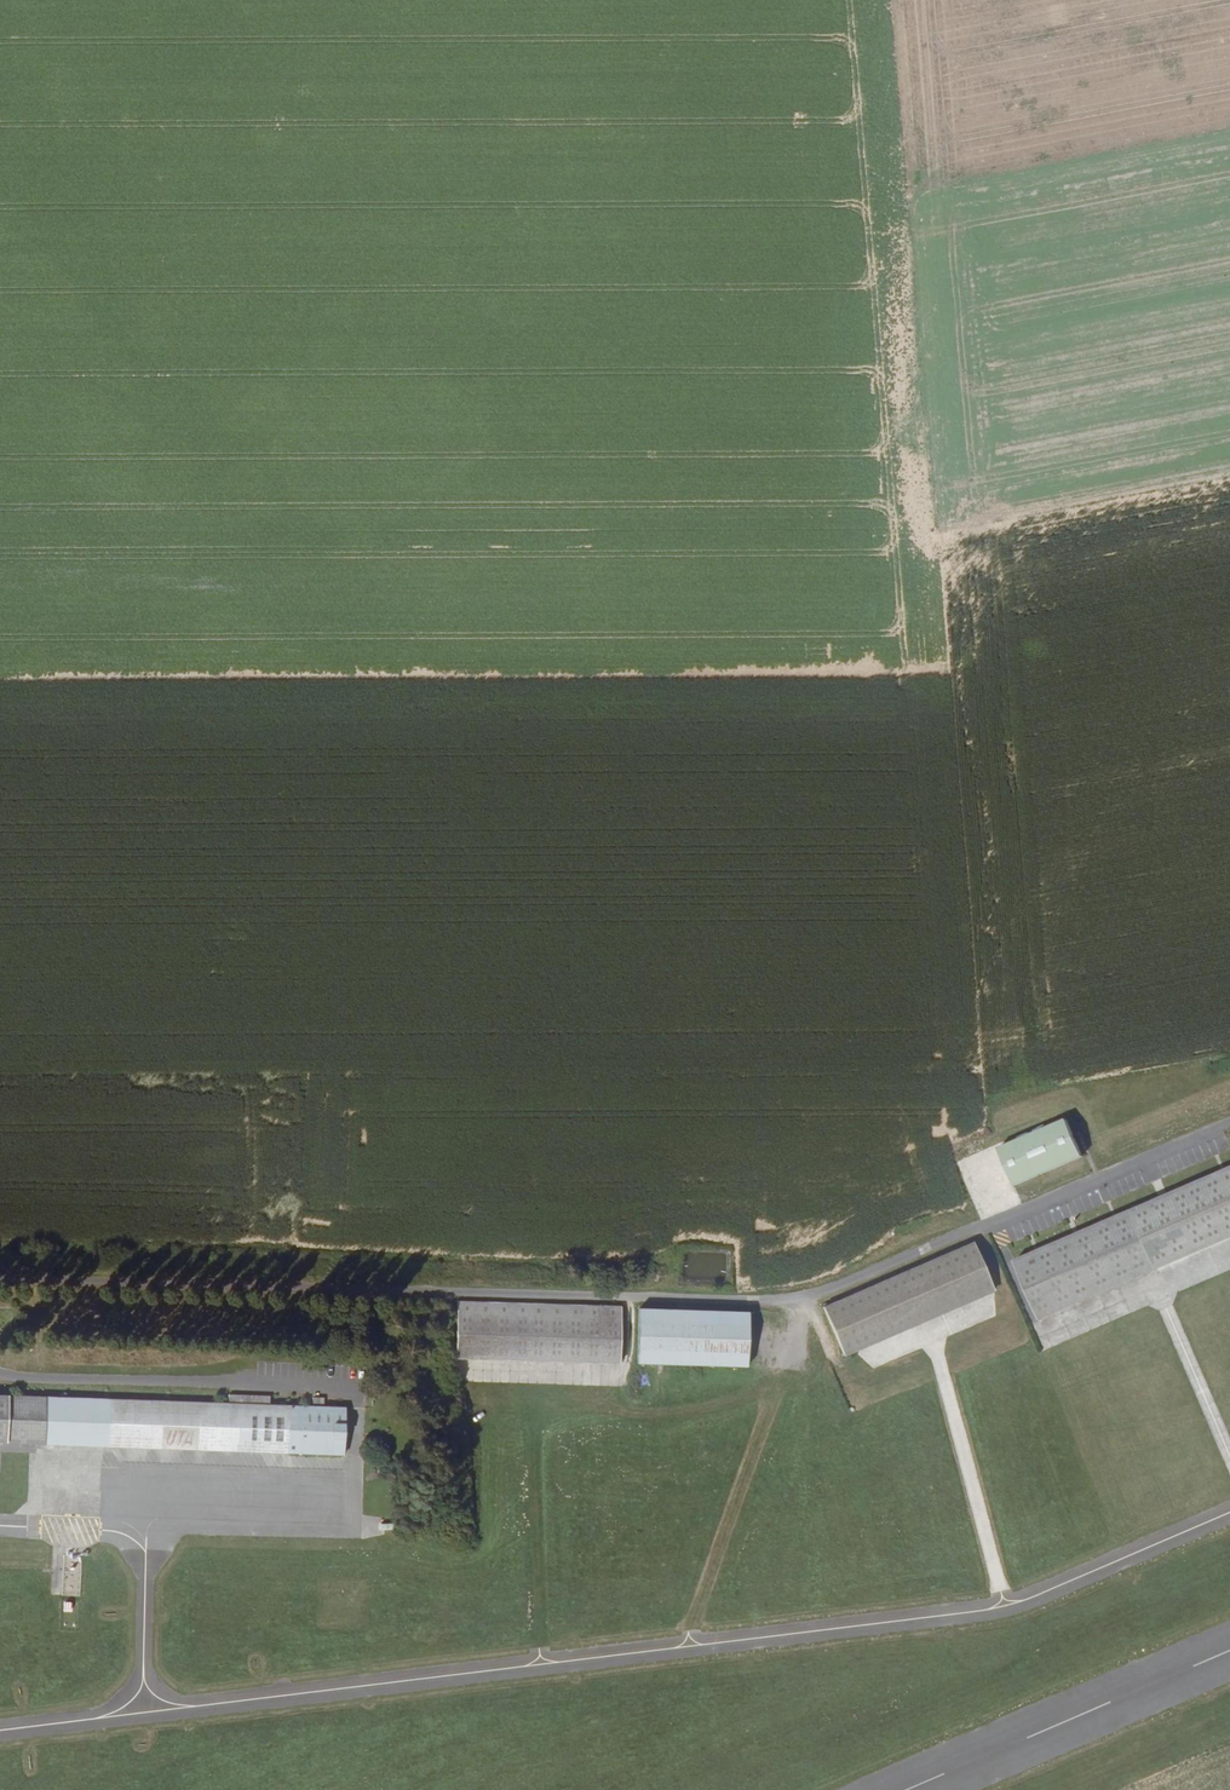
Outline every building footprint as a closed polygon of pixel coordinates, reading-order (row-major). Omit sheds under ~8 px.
[(1067,1119),(998,1148),(1014,1186),(1083,1157),(1067,1119)] [(1020,1264),(1044,1321),(1229,1240),(1229,1173),(1020,1264)] [(829,1310),(849,1357),(855,1354),(995,1293),(999,1291),(978,1244),(829,1310)] [(457,1356),(619,1360),(620,1306),(458,1302),(457,1356)] [(638,1362),(747,1365),(748,1312),(639,1309),(638,1362)] [(270,1405),(270,1397),(233,1396),(233,1404),(270,1405)] [(2,1442),(347,1454),(349,1409),(0,1397),(0,1442),(2,1442)]
